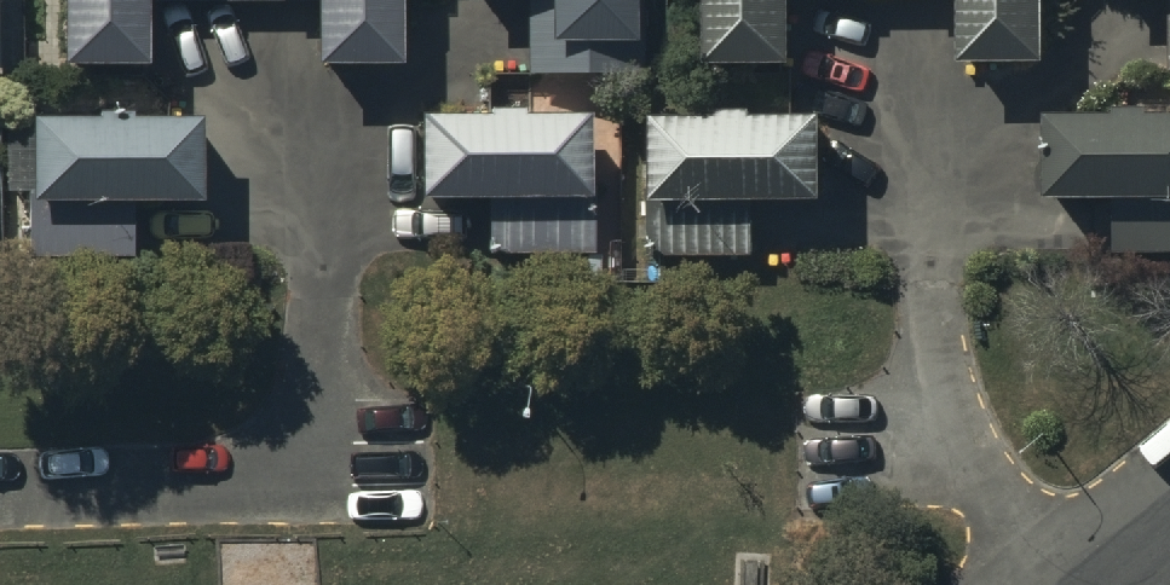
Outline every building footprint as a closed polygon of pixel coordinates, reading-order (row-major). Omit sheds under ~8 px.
[(64,64),(145,64),(145,0),(64,0),(64,64)] [(317,65),(399,65),(399,0),(317,0),(317,65)] [(528,72),(641,72),(641,15),(632,15),(632,0),(528,0),(528,72)] [(705,64),(788,64),(788,0),(705,0),(705,64)] [(958,63),(1043,63),(1043,0),(958,0),(958,63)] [(418,115),(418,197),(491,197),(491,252),(589,252),(589,115),(518,115),(518,110),(491,110),(491,115),(418,115)] [(1043,116),(1043,199),(1113,198),(1113,250),(1169,250),(1169,116),(1043,116)] [(199,117),(30,117),(30,256),(135,256),(135,202),(199,202),(199,117)] [(822,117),(651,118),(651,200),(822,200),(822,117)] [(754,221),(648,220),(648,256),(754,256),(754,221)]
